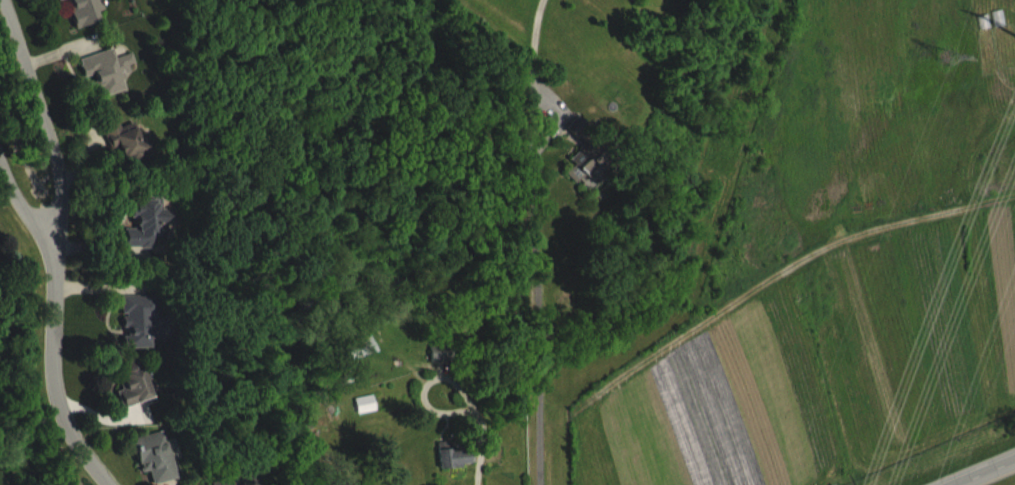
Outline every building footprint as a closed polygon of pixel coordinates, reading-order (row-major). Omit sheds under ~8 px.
[(108,36),(105,26),(112,24),(105,1),(97,4),(95,0),(90,0),(84,2),(83,0),(61,0),(66,16),(75,13),(84,43),(108,36)] [(108,112),(134,104),(130,89),(139,87),(136,80),(143,78),(140,67),(124,72),(121,63),(87,73),(93,91),(102,89),(108,112)] [(574,143),(586,156),(601,142),(589,129),(574,143)] [(119,163),(125,160),(130,173),(158,161),(154,149),(148,152),(142,136),(128,142),(125,135),(110,142),(119,163)] [(596,205),(623,181),(599,153),(577,173),(582,179),(573,187),(582,197),(586,194),(596,205)] [(131,262),(159,262),(159,250),(166,250),(166,214),(142,214),(142,229),(143,229),(143,243),(131,243),(131,262)] [(129,310),(129,330),(132,330),(132,351),(130,351),(130,363),(160,362),(160,344),(168,343),(167,310),(129,310)] [(351,378),(385,366),(379,350),(345,363),(351,378)] [(149,373),(123,381),(131,404),(124,406),(130,423),(162,412),(149,373)] [(367,428),(385,425),(382,409),(364,413),(367,428)] [(148,484),(156,484),(157,484),(183,484),(174,445),(140,453),(148,484)] [(328,460),(326,448),(311,449),(312,462),(328,460)] [(446,482),(482,481),(482,456),(446,457),(446,482)]
